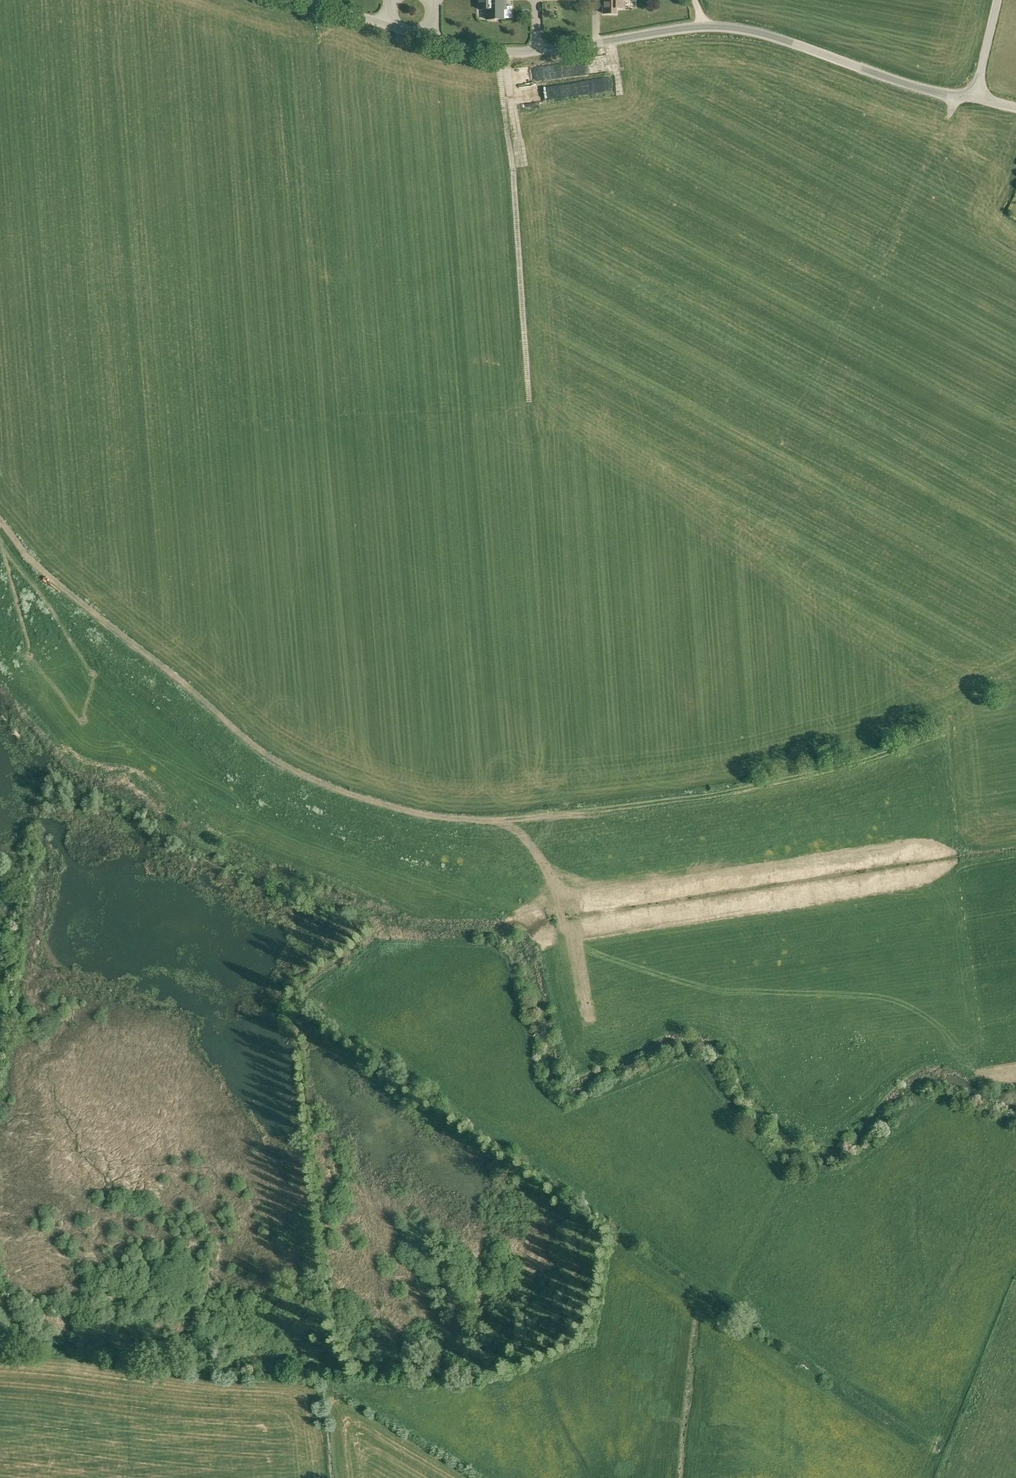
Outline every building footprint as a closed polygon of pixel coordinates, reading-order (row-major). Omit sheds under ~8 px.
[(504,19),(504,7),(506,7),(506,0),(480,0),(480,9),(487,9),(487,19),(504,19)] [(604,13),(616,13),(616,8),(624,8),(624,0),(604,0),(604,13)] [(306,1016),(309,1012),(302,1008),(299,1011),(298,1010),(295,1016),(298,1018),(296,1021),(300,1023),(301,1020),(304,1022),(307,1017),(306,1016)]
